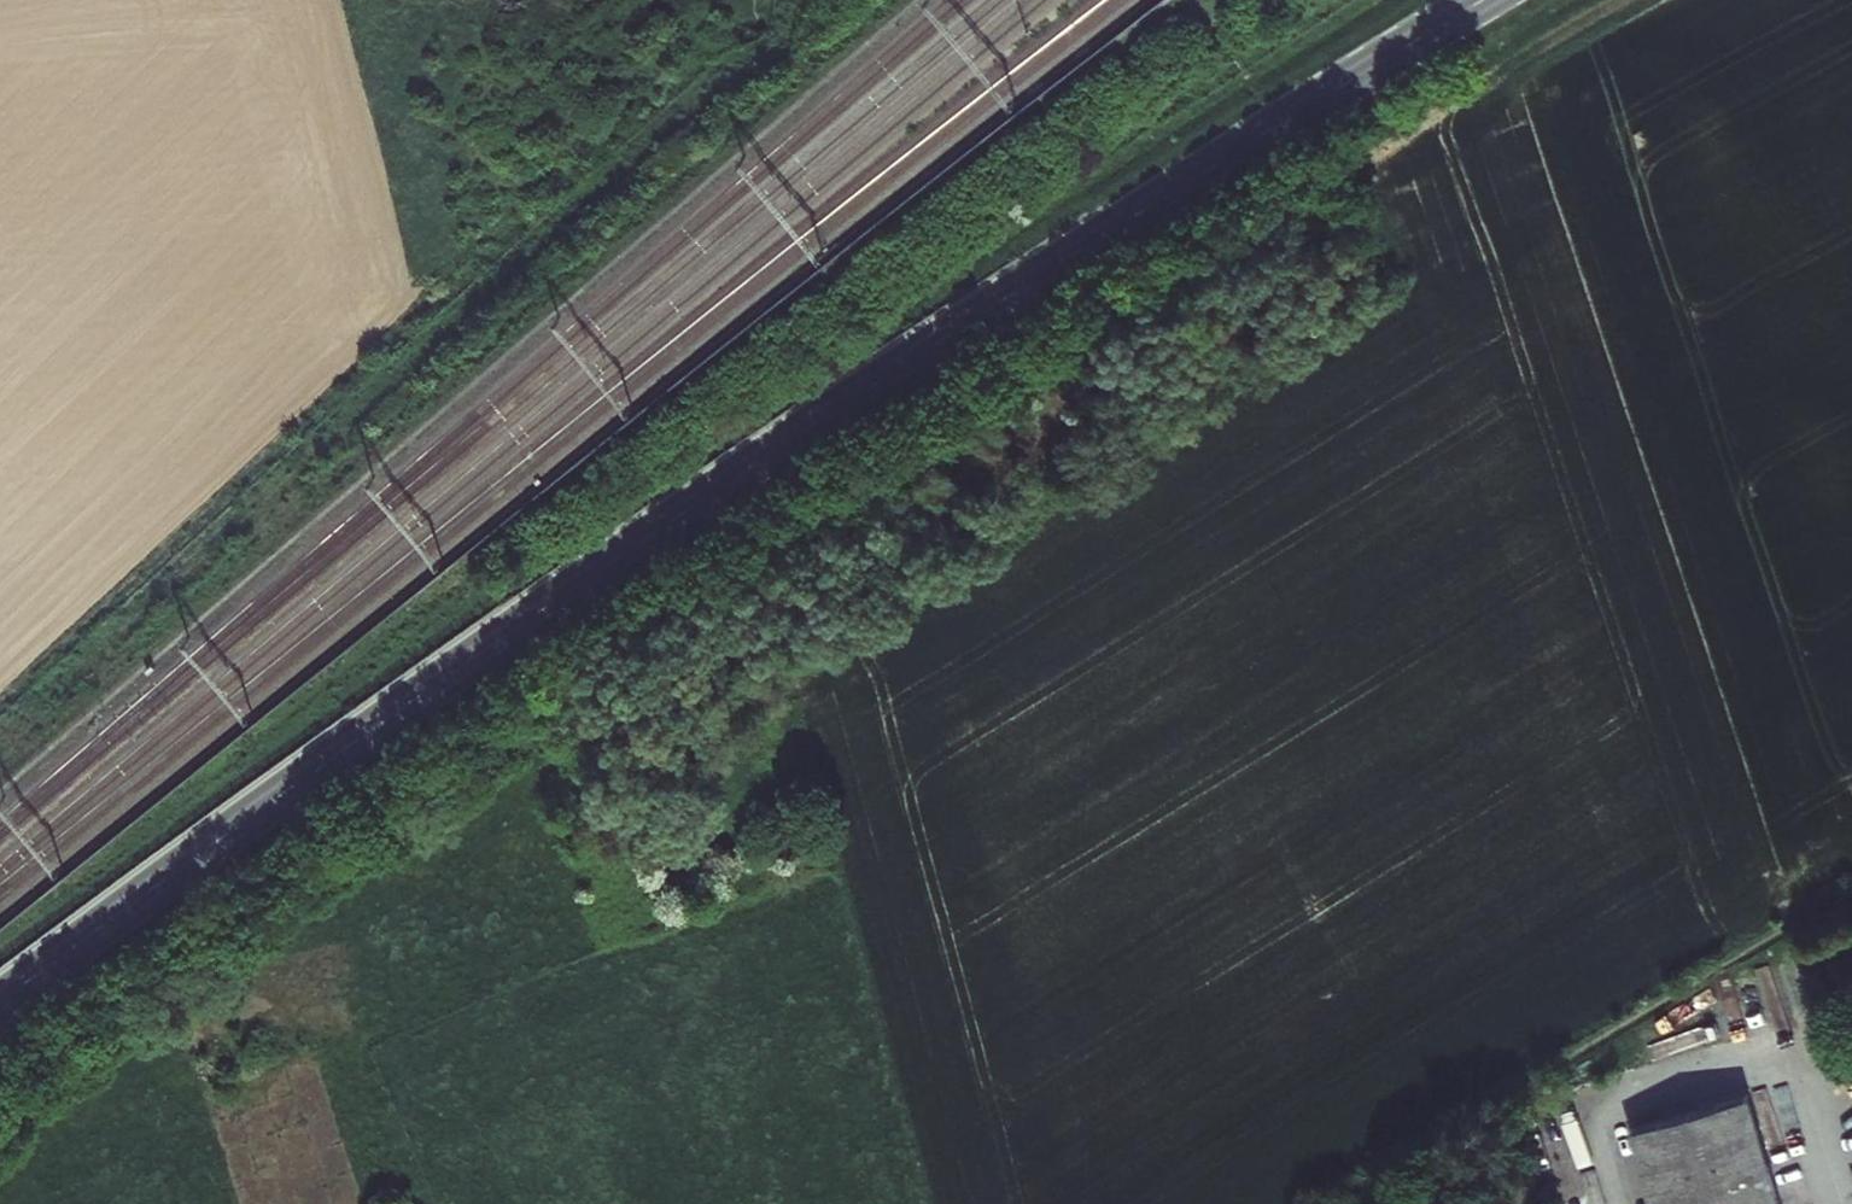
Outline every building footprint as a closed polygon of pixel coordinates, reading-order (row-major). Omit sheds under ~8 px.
[(1745,1096),(1625,1131),(1646,1203),(1776,1203),(1745,1096)]
